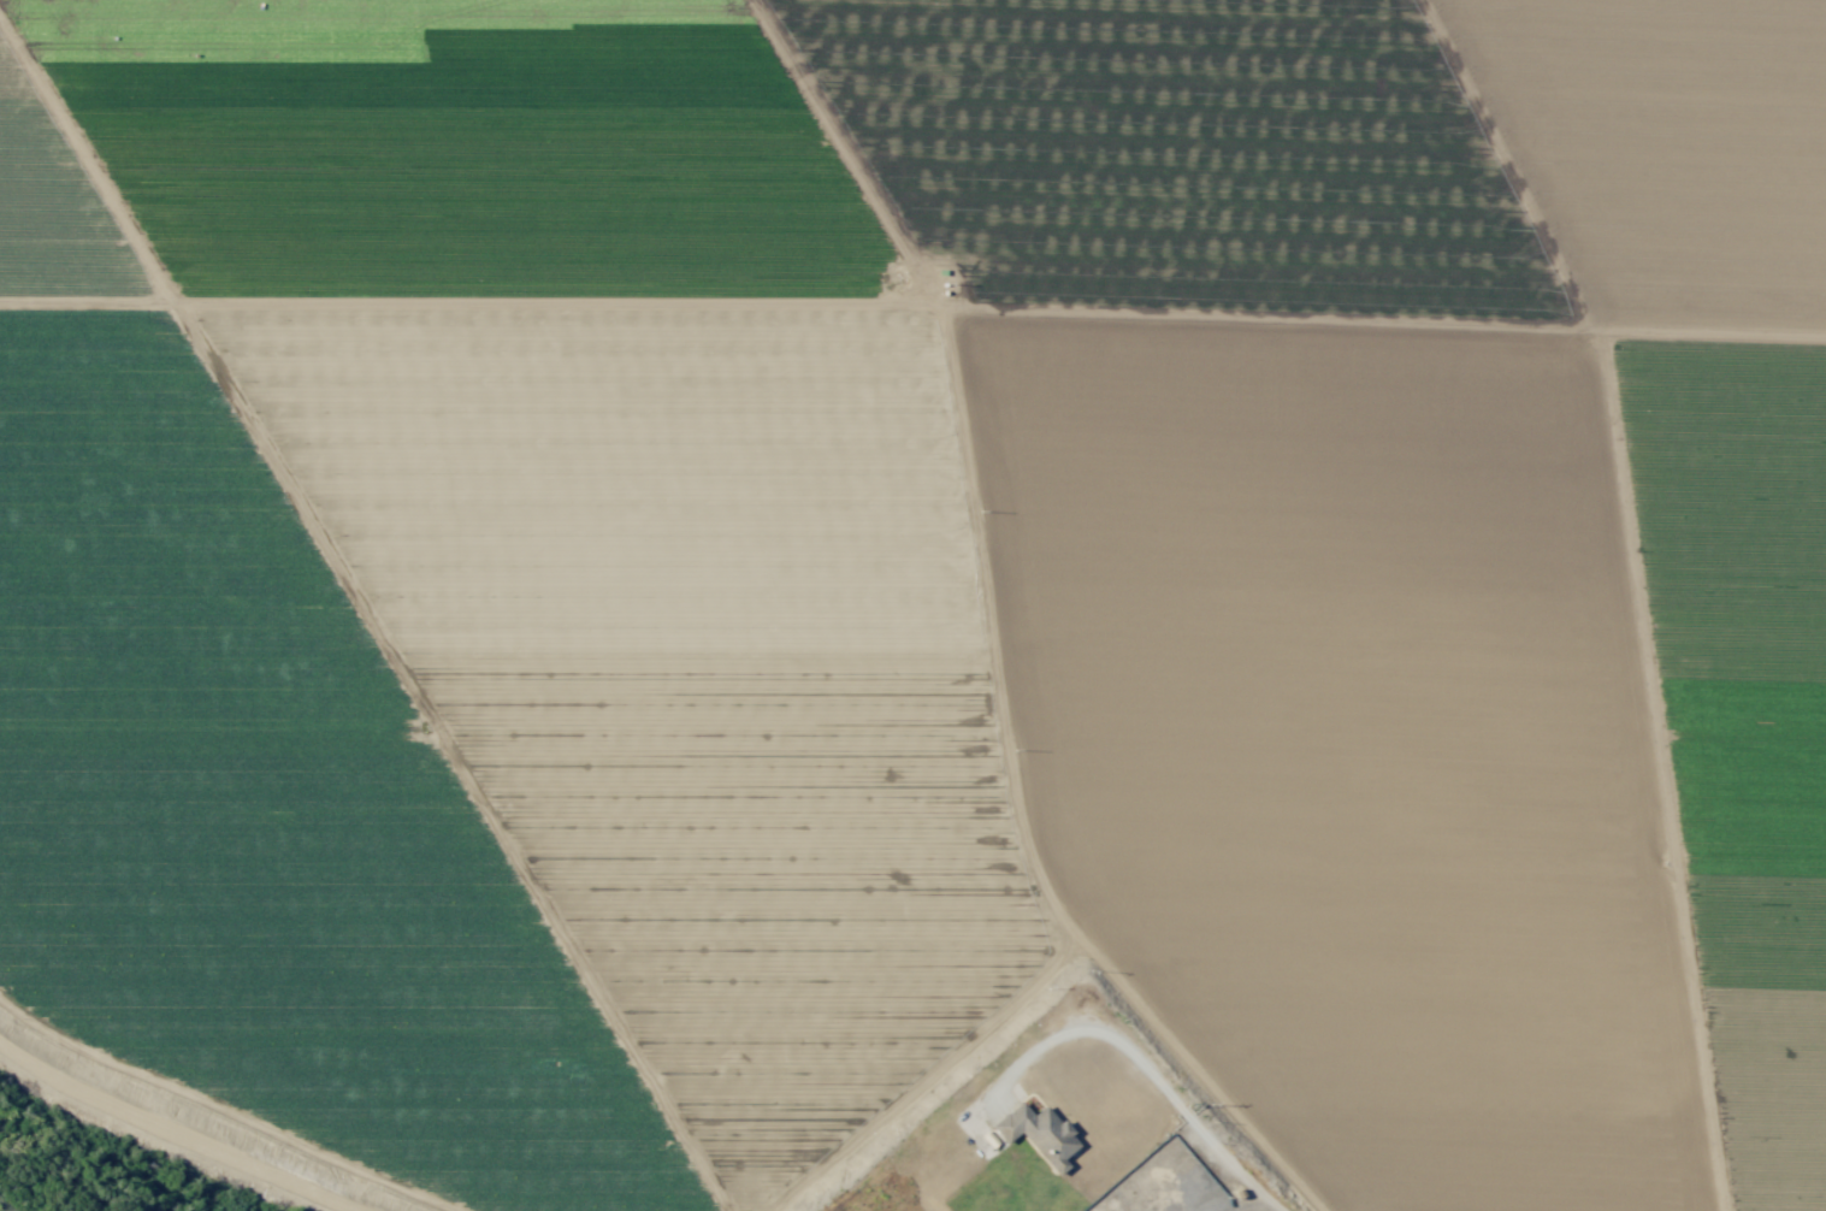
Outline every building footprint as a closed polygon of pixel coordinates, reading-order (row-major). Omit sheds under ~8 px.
[(989,1125),(1004,1144),(1019,1132),(1055,1176),(1067,1166),(1061,1159),(1078,1144),(1044,1103),(1031,1114),(1019,1100),(989,1125)]
